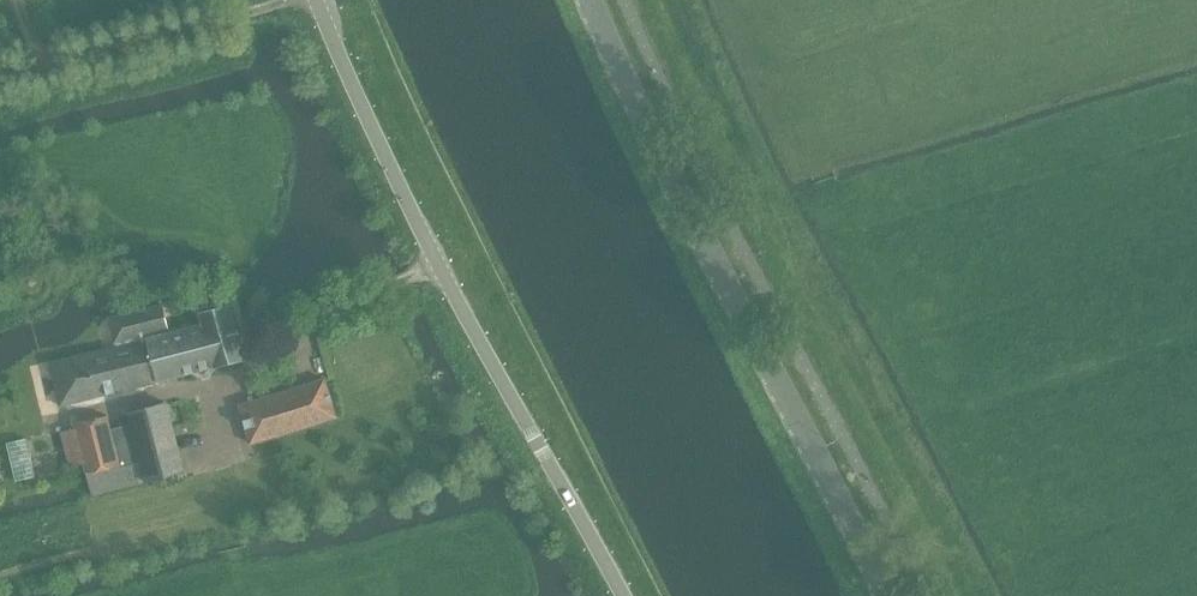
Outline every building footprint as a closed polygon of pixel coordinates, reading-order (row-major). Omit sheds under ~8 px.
[(162,305),(108,319),(114,344),(169,330),(162,305)] [(229,307),(200,315),(203,326),(164,335),(158,337),(147,340),(50,364),(60,407),(157,382),(167,379),(193,373),(193,375),(201,378),(211,376),(211,375),(216,369),(215,367),(243,360),(231,318),(229,307)] [(324,380),(239,406),(250,444),(336,418),(324,380)] [(107,416),(73,423),(86,474),(91,494),(145,481),(141,463),(149,461),(145,443),(137,445),(132,424),(110,429),(107,416)] [(14,477),(36,476),(33,437),(11,439),(14,477)]
